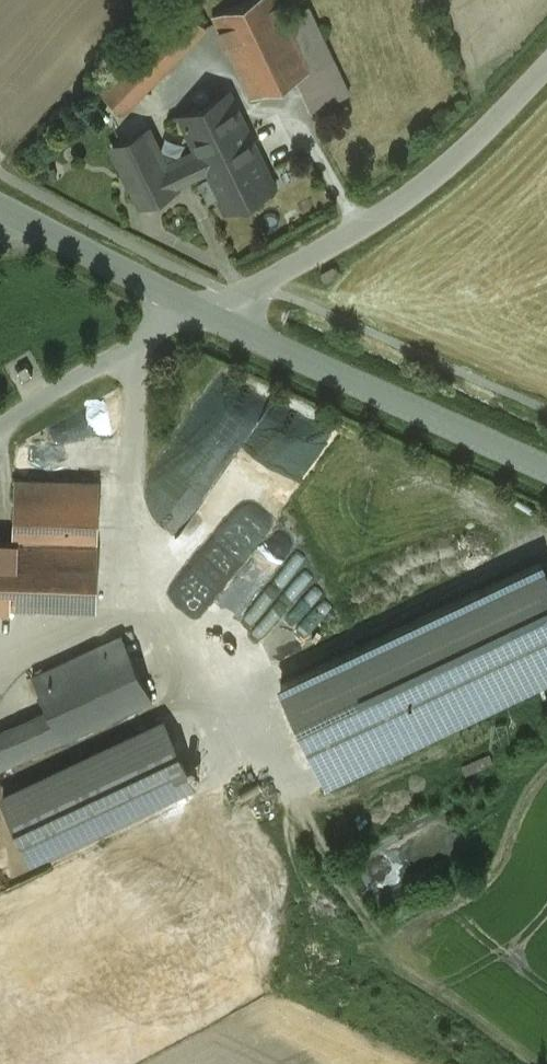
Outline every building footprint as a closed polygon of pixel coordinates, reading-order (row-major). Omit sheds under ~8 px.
[(182,0),(124,59),(149,84),(207,25),(182,0)] [(213,14),(215,19),(251,97),(298,75),(313,68),(287,15),(280,0),(243,0),(213,14)] [(337,67),(308,5),(287,15),(313,68),(298,75),(302,84),(337,67)] [(124,59),(98,85),(122,110),(149,84),(124,59)] [(337,67),(302,84),(314,109),(349,93),(337,67)] [(197,150),(207,169),(209,175),(219,194),(225,207),(274,184),(229,91),(181,114),(180,115),(197,150)] [(207,169),(197,150),(177,159),(175,155),(165,152),(161,154),(149,128),(113,145),(141,203),(177,186),(176,184),(207,169)] [(219,194),(209,175),(200,179),(209,198),(219,194)] [(27,364),(17,369),(23,380),(33,375),(27,364)] [(99,481),(16,478),(14,540),(48,541),(97,543),(99,481)] [(0,539),(0,604),(46,606),(48,541),(14,540),(0,539)] [(97,543),(48,541),(46,606),(95,608),(97,543)] [(329,786),(546,682),(546,584),(539,567),(282,688),(329,786)] [(123,635),(33,675),(49,711),(62,738),(152,698),(123,635)] [(49,711),(20,724),(33,752),(62,738),(49,711)] [(163,722),(4,796),(32,858),(192,783),(163,722)] [(33,752),(20,724),(0,732),(0,767),(33,752)]
